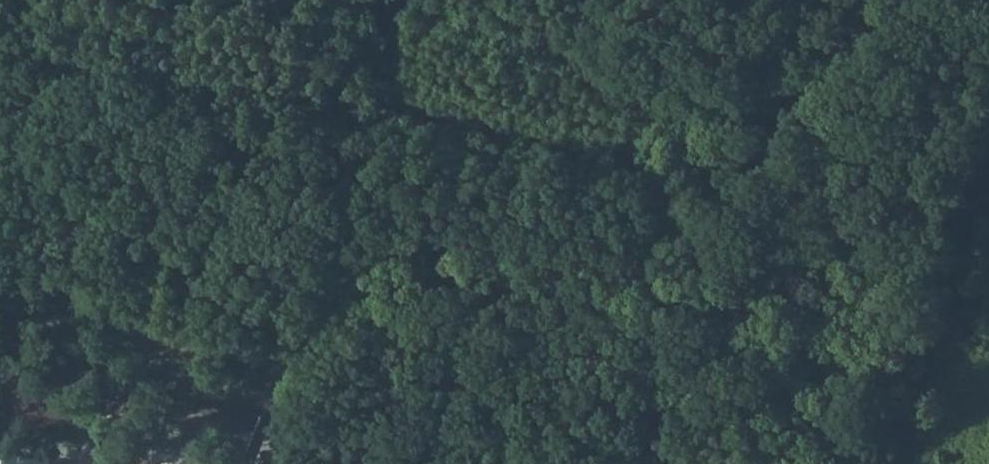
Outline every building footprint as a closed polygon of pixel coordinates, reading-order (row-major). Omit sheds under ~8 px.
[(59,375),(48,374),(47,383),(58,385),(59,375)]
